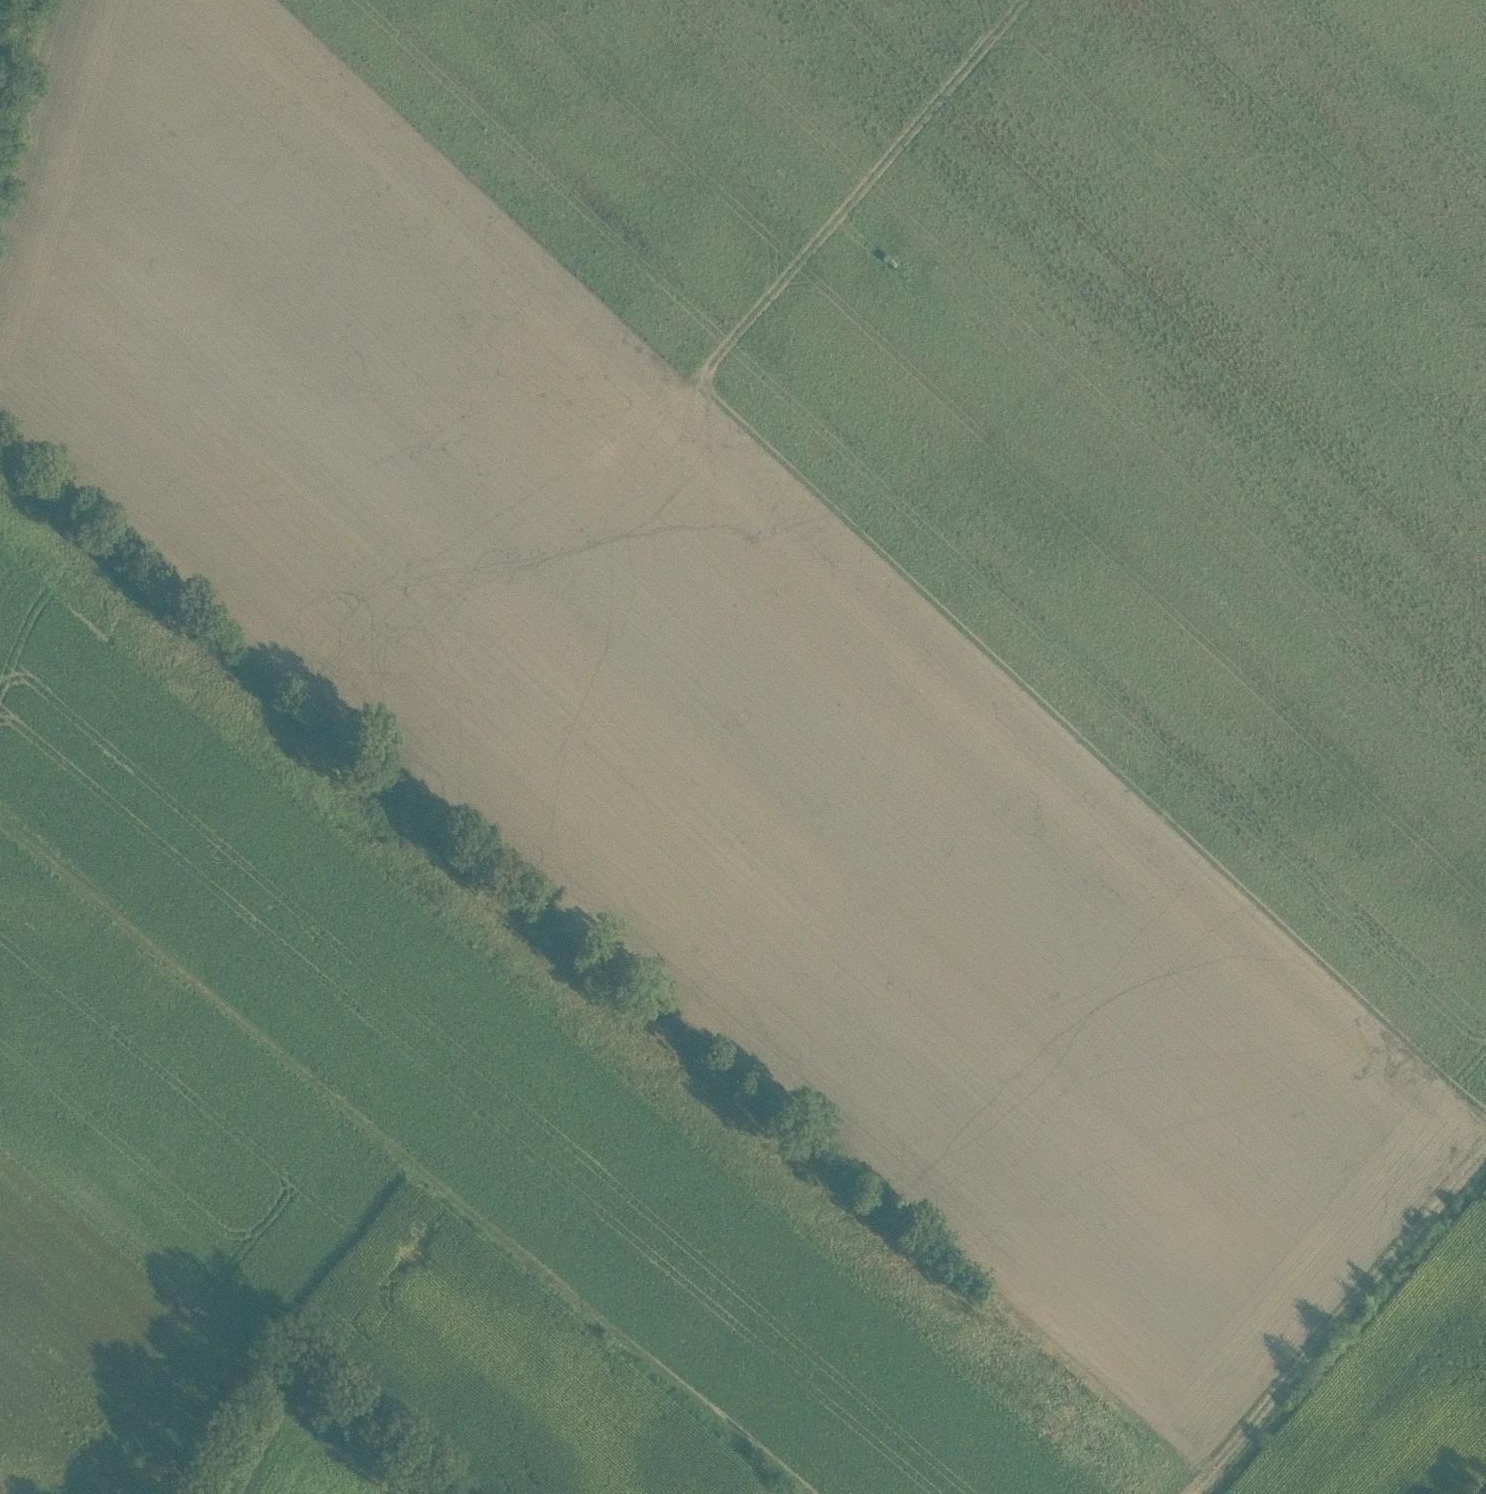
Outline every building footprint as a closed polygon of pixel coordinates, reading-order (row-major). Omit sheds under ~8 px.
[(101,1484),(95,1492),(88,1486),(84,1491),(88,1493),(114,1493),(101,1484)]
